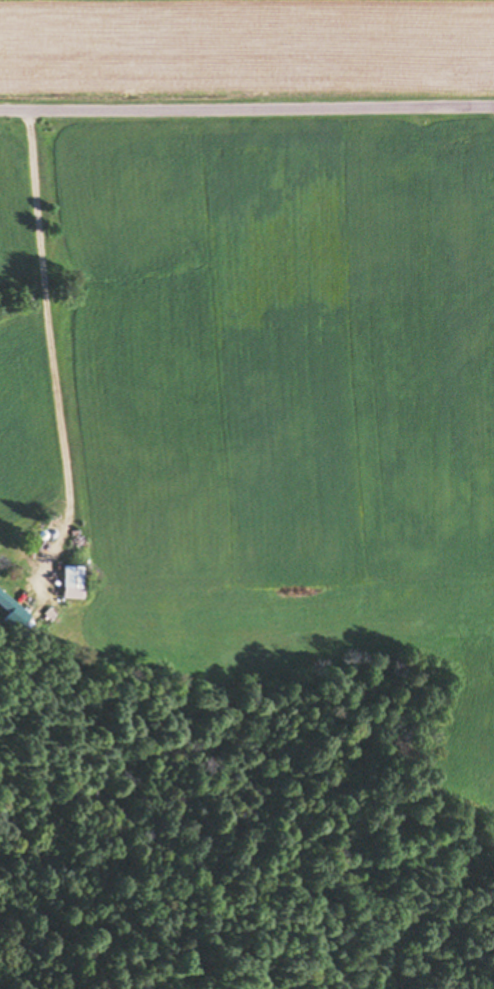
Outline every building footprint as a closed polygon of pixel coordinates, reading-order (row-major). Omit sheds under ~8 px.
[(80,566),(62,566),(62,588),(80,588),(80,566)] [(6,614),(14,606),(0,592),(0,608),(6,614)]
